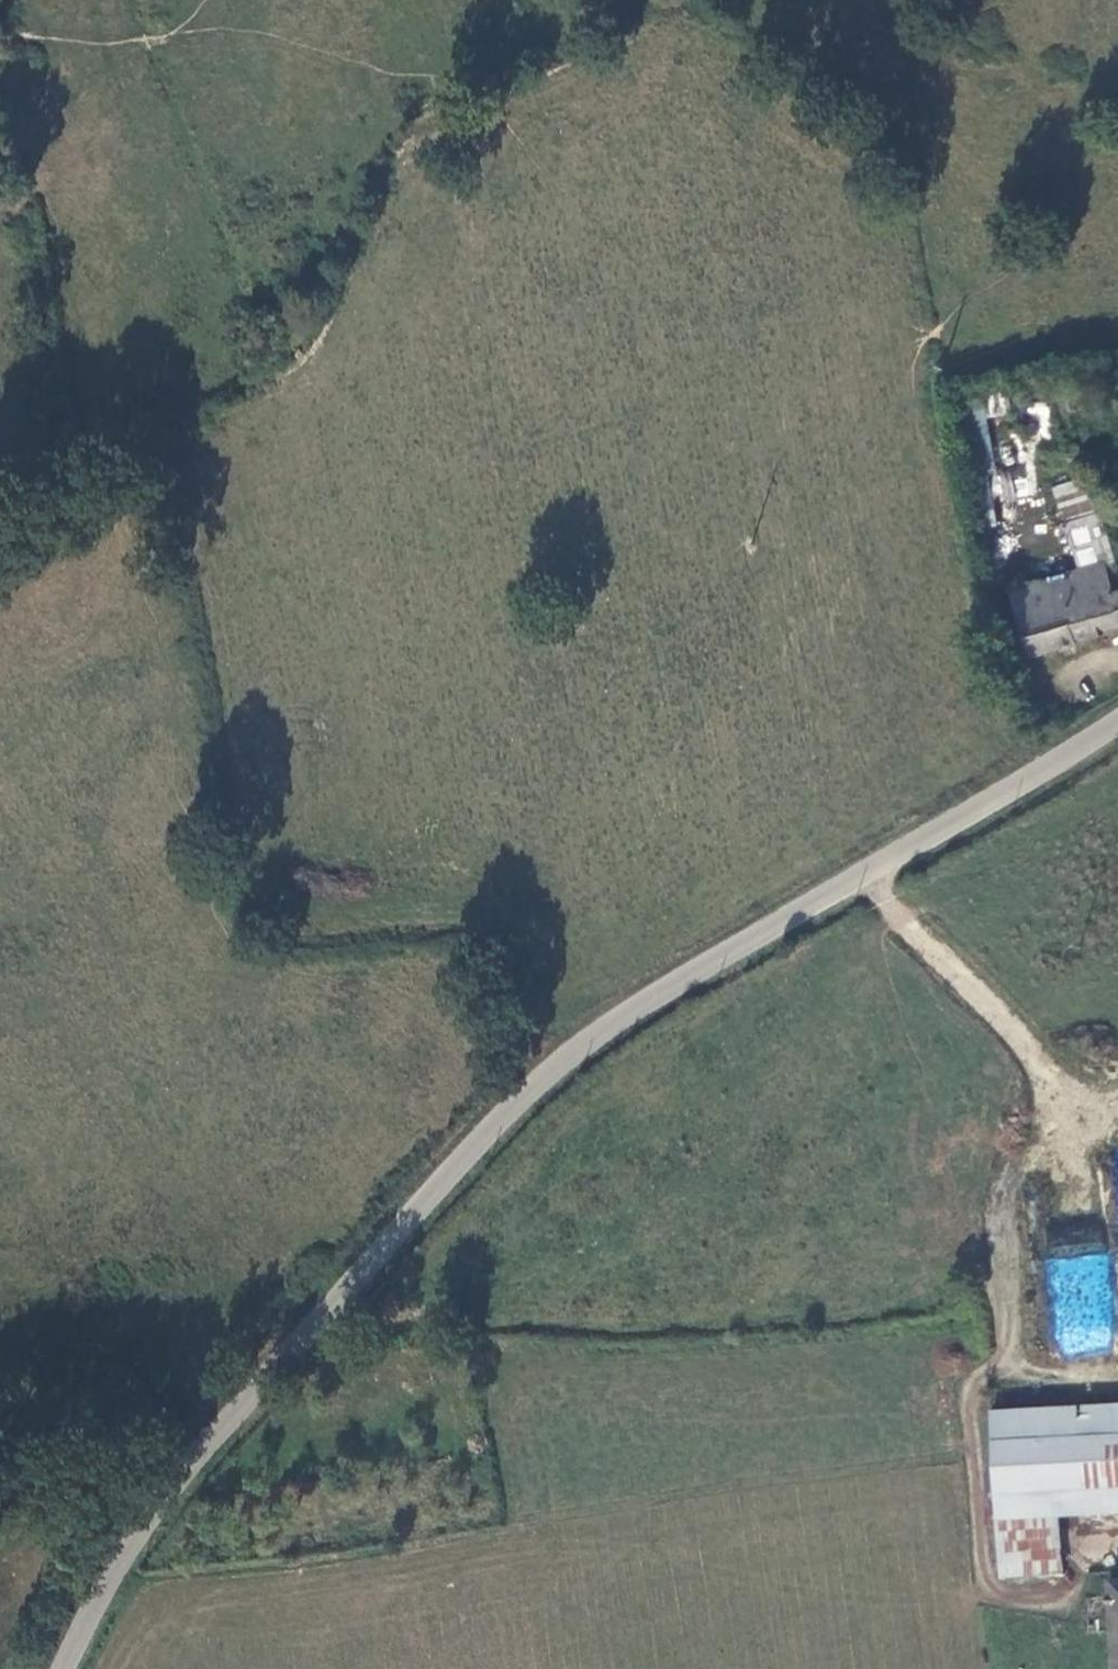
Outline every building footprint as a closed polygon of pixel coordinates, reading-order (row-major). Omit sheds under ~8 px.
[(1068,552),(1035,562),(1042,585),(1102,567),(1112,564),(1086,479),(1082,480),(1072,449),(1060,453),(1069,484),(1048,491),(1068,552)] [(1102,567),(1111,598),(1117,596),(1117,584),(1112,564),(1102,567)] [(1102,567),(1037,586),(1008,596),(1028,660),(1117,632),(1117,596),(1111,598),(1102,567)] [(998,1576),(1061,1572),(1058,1514),(1117,1511),(1117,1407),(989,1413),(998,1576)] [(1109,1579),(1115,1668),(1117,1668),(1117,1579),(1109,1579)]
